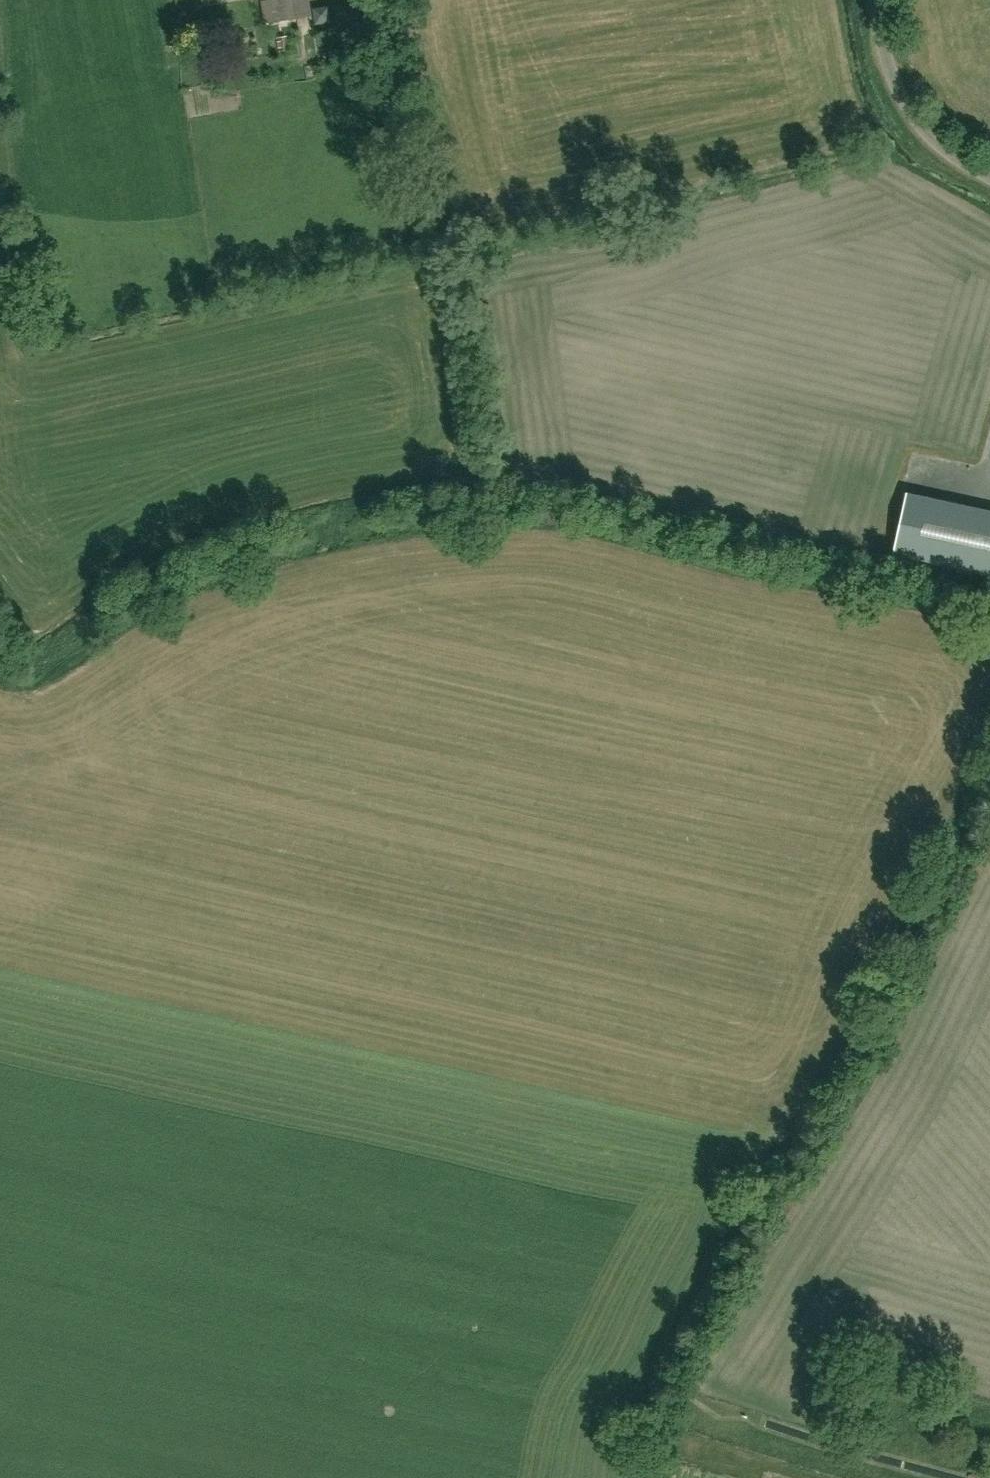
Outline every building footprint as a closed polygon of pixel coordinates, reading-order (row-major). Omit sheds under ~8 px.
[(261,1),(264,23),(310,16),(307,0),(268,0),(261,1)] [(279,53),(291,50),(288,36),(277,37),(279,53)] [(907,492),(893,555),(989,576),(989,510),(907,492)]
